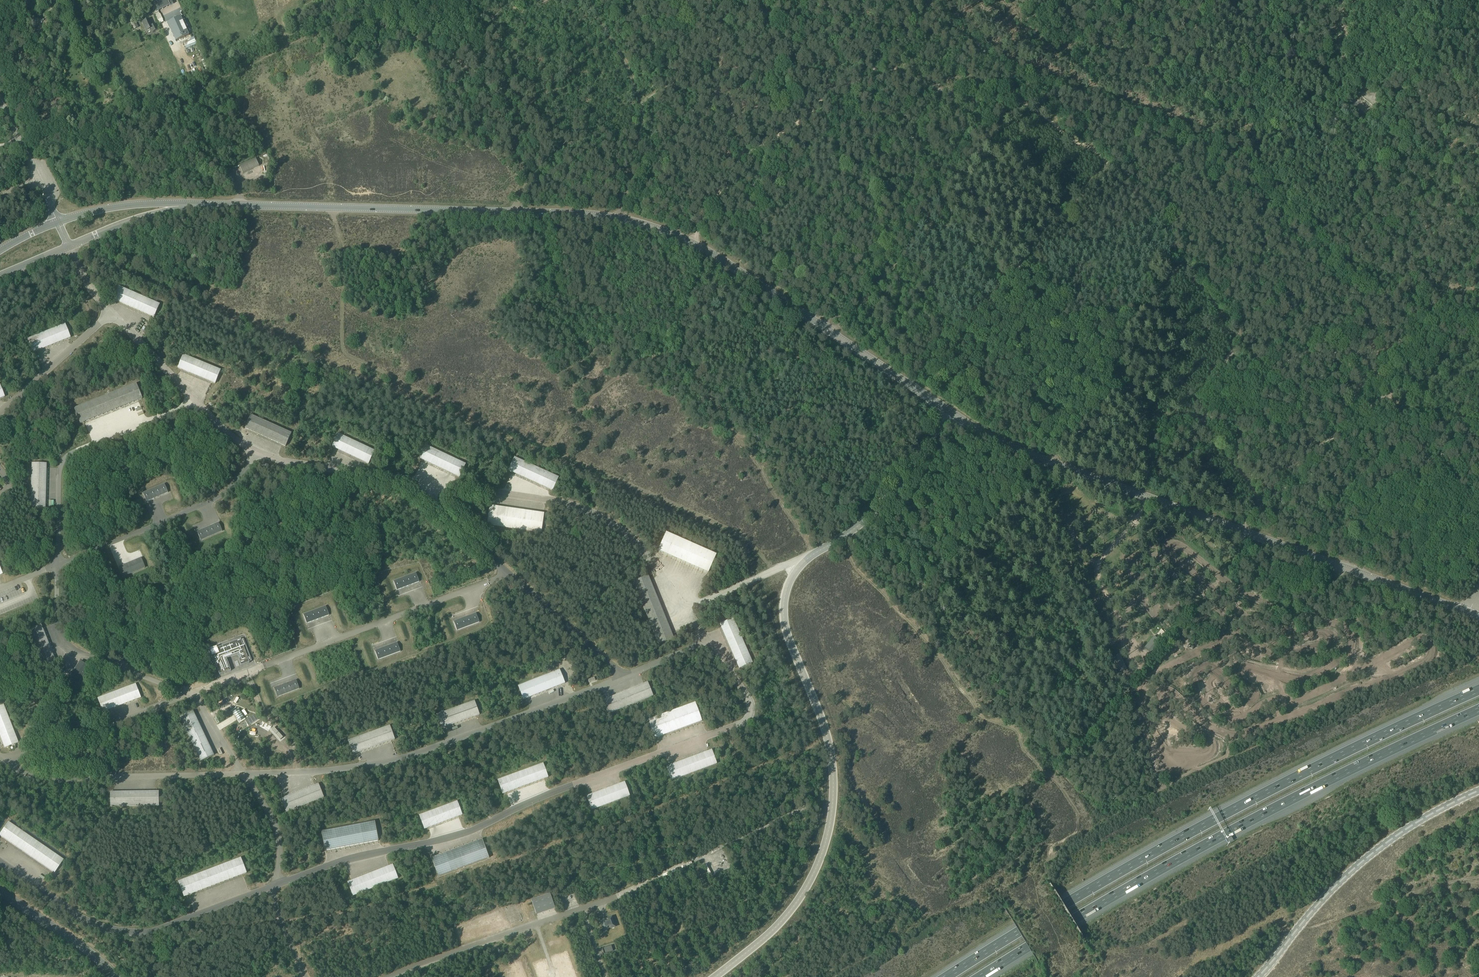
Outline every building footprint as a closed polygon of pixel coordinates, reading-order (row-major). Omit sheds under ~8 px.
[(154,2),(156,7),(158,11),(159,11),(173,4),(171,0),(158,0),(154,2)] [(168,23),(176,41),(190,35),(188,31),(188,30),(184,21),(183,21),(181,17),(168,23)] [(153,32),(159,30),(156,24),(153,25),(150,19),(143,21),(147,31),(152,29),(153,32)] [(113,301),(154,319),(160,305),(119,287),(113,301)] [(32,354),(70,339),(64,324),(26,340),(32,354)] [(177,369),(215,384),(221,370),(183,355),(177,369)] [(80,424),(143,400),(136,384),(74,409),(80,424)] [(245,429),(286,447),(292,433),(251,415),(245,429)] [(332,448),(368,465),(375,451),(339,434),(332,448)] [(419,458),(459,478),(466,464),(425,445),(419,458)] [(559,477),(542,470),(514,457),(508,471),(532,482),(553,491),(559,477)] [(45,509),(46,464),(31,464),(30,508),(45,509)] [(168,493),(165,484),(143,493),(147,502),(168,493)] [(544,514),(490,506),(487,526),(541,533),(544,514)] [(197,532),(201,541),(223,531),(219,523),(197,532)] [(658,551),(708,573),(716,555),(666,532),(658,551)] [(141,558),(119,567),(124,577),(145,568),(141,558)] [(394,582),(397,590),(419,582),(416,573),(394,582)] [(673,638),(672,633),(648,576),(633,582),(659,644),(673,638)] [(326,607),(304,615),(307,624),(329,616),(326,607)] [(476,614),(468,616),(454,622),(457,630),(479,622),(476,614)] [(720,624),(737,665),(739,669),(752,663),(733,619),(721,624),(720,624),(721,624),(720,624)] [(56,663),(41,625),(27,630),(42,668),(56,663)] [(1162,643),(1154,636),(1145,648),(1153,655),(1162,643)] [(241,640),(241,639),(218,648),(217,646),(210,649),(210,647),(205,649),(206,653),(207,652),(212,665),(215,664),(220,675),(231,671),(227,661),(226,659),(239,654),(240,658),(238,659),(241,666),(250,663),(249,662),(252,661),(244,639),(241,640)] [(397,643),(382,648),(375,651),(378,660),(400,651),(397,643)] [(1119,673),(1127,670),(1121,656),(1113,659),(1119,673)] [(69,679),(78,685),(90,667),(80,661),(69,679)] [(518,689),(519,688),(523,699),(524,700),(565,683),(559,670),(518,686),(519,688),(518,688),(518,689)] [(274,688),(278,698),(300,689),(296,680),(274,688)] [(647,683),(606,699),(603,701),(608,714),(653,696),(647,683)] [(103,713),(141,698),(136,684),(98,699),(103,713)] [(479,715),(479,714),(474,701),(437,715),(442,729),(445,727),(479,715)] [(655,739),(656,738),(702,721),(695,703),(648,720),(655,739)] [(0,706),(0,737),(4,748),(13,745),(18,743),(3,705),(0,706)] [(180,718),(193,745),(201,762),(215,755),(194,712),(180,718)] [(353,754),(391,741),(395,739),(390,726),(348,741),(353,753),(352,753),(352,754),(353,754)] [(446,750),(448,755),(456,752),(455,747),(446,750)] [(711,750),(708,752),(666,767),(671,780),(717,764),(711,750)] [(503,794),(506,792),(548,777),(543,764),(498,780),(503,794)] [(624,782),(620,784),(587,796),(592,810),(629,796),(625,784),(625,783),(624,782)] [(318,784),(285,798),(281,799),(282,800),(281,801),(282,801),(286,812),(324,798),(318,784)] [(159,806),(159,791),(110,792),(111,807),(159,806)] [(424,829),(458,817),(462,815),(457,802),(419,816),(424,828),(424,829)] [(321,832),(325,851),(379,841),(375,821),(321,832)] [(0,834),(0,836),(54,873),(64,860),(8,822),(0,834)] [(489,858),(482,840),(431,858),(438,877),(489,858)] [(241,859),(179,883),(184,895),(183,896),(184,896),(184,897),(247,873),(241,859)] [(348,882),(351,892),(352,894),(352,895),(353,895),(353,896),(398,878),(393,865),(351,881),(348,882)] [(612,917),(608,919),(608,921),(605,922),(604,920),(600,921),(604,931),(608,930),(607,928),(610,927),(611,929),(615,927),(612,917)]
